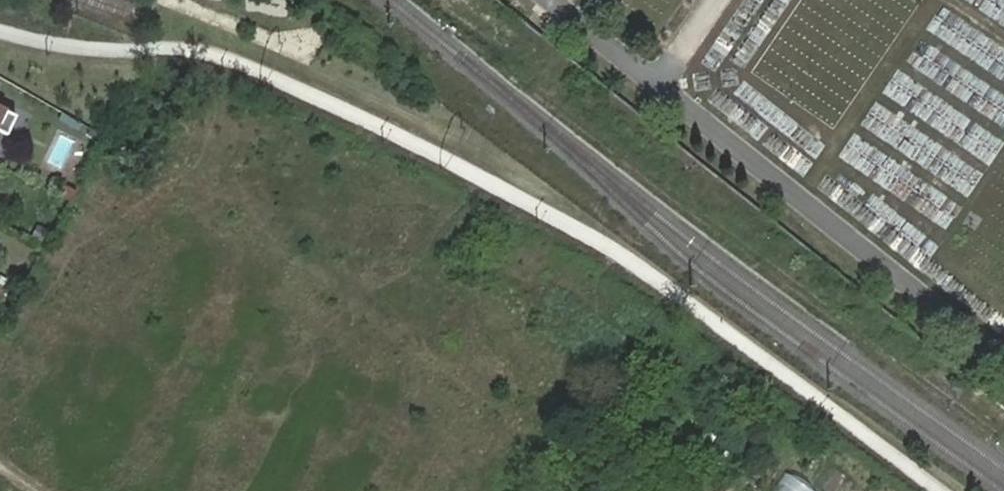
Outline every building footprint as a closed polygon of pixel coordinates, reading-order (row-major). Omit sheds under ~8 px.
[(5,134),(16,114),(0,106),(0,131),(5,134)] [(783,472),(771,490),(813,490),(783,472)]
